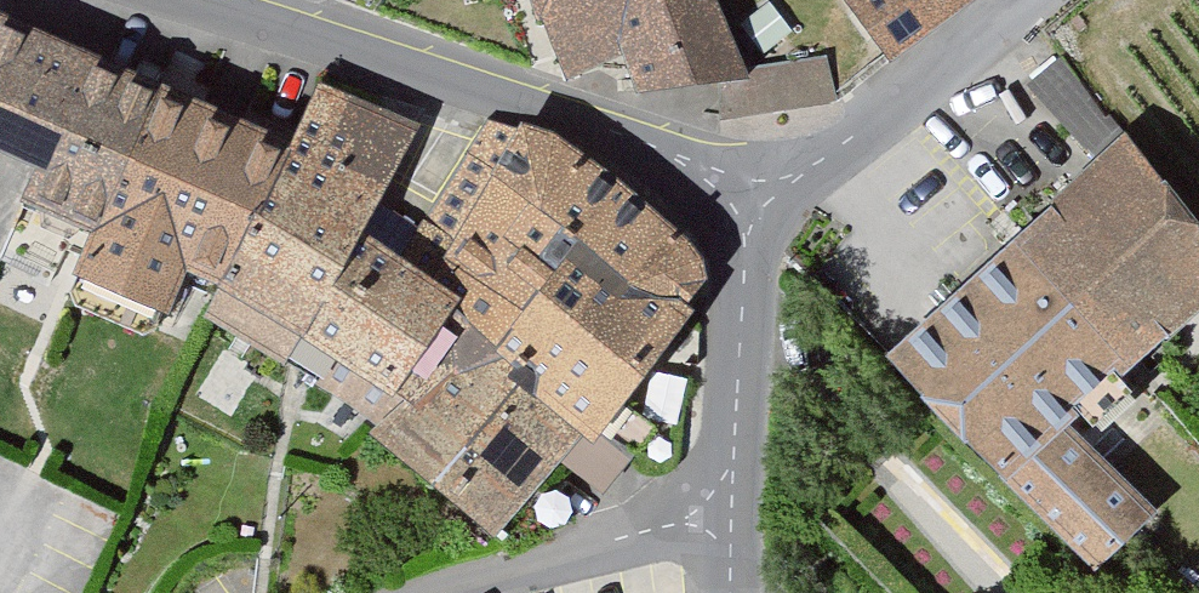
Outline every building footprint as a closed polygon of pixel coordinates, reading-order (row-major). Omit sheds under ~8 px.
[(738,57),(723,0),(567,0),(589,76),(646,53),(664,87),(669,87),(714,60),(738,57)] [(907,61),(990,0),(862,0),(907,61)] [(0,4),(0,129),(65,157),(45,201),(118,230),(99,277),(193,318),(208,283),(232,296),(224,316),(370,410),(395,378),(417,394),(389,432),(520,542),(584,459),(620,489),(647,456),(625,435),(721,313),(720,253),(629,169),(545,122),(460,267),(445,259),(452,228),(484,177),(467,167),(417,245),(392,229),(432,127),(328,82),(308,131),(0,4)] [(829,101),(829,59),(715,64),(716,106),(829,101)] [(1117,572),(1182,510),(1098,424),(1198,326),(1198,175),(1147,122),(906,356),(1117,572)]
